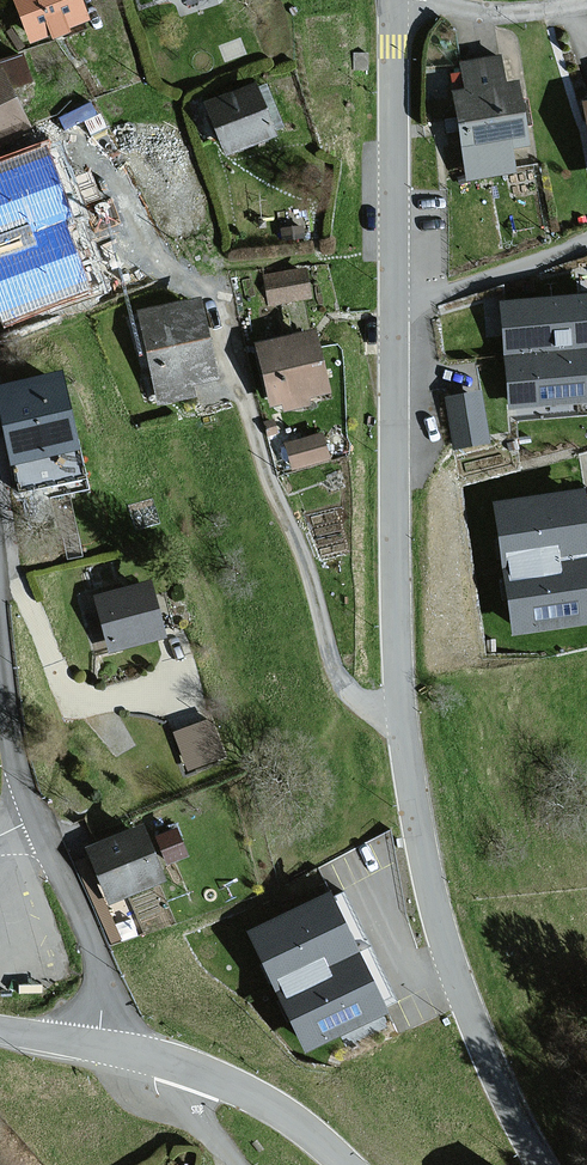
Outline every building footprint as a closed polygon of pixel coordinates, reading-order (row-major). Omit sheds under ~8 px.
[(72,0),(10,0),(26,43),(47,36),(48,39),(60,34),(58,30),(80,22),(72,0)] [(500,86),(495,57),(458,63),(462,91),(450,93),(464,180),(509,173),(505,150),(520,147),(510,85),(500,86)] [(15,59),(0,66),(0,70),(2,75),(0,76),(0,144),(26,133),(8,92),(26,83),(15,59)] [(249,86),(202,104),(221,155),(268,136),(266,133),(277,129),(261,88),(252,92),(249,86)] [(130,247),(99,177),(69,190),(100,260),(130,247)] [(15,223),(0,228),(0,315),(39,303),(15,223)] [(305,268),(265,275),(271,306),(311,299),(305,268)] [(195,298),(134,311),(154,405),(192,397),(189,383),(212,378),(195,298)] [(499,307),(509,417),(586,410),(586,298),(499,307)] [(312,331),(251,341),(262,405),(278,403),(280,414),(305,410),(303,398),(323,394),(312,331)] [(0,387),(0,390),(16,462),(74,449),(58,375),(0,387)] [(474,394),(445,400),(455,447),(484,440),(474,394)] [(320,433),(282,441),(289,472),(327,463),(320,433)] [(494,510),(510,628),(586,617),(586,497),(494,510)] [(144,586),(95,599),(108,650),(157,638),(144,586)] [(221,757),(207,721),(173,734),(186,769),(221,757)] [(135,828),(83,847),(104,903),(155,884),(135,828)] [(393,1004),(340,892),(249,935),(303,1047),(393,1004)]
